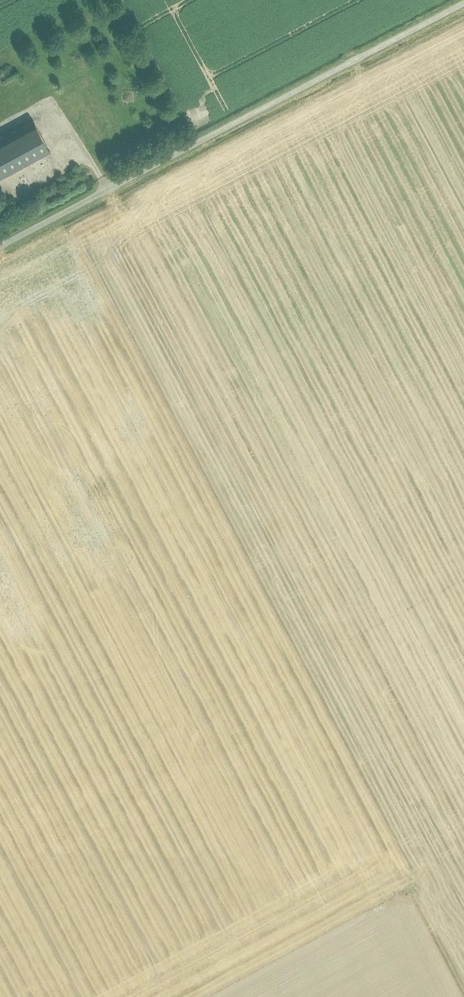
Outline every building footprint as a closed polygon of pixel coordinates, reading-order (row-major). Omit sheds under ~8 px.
[(50,150),(33,119),(0,137),(0,177),(50,150)]
